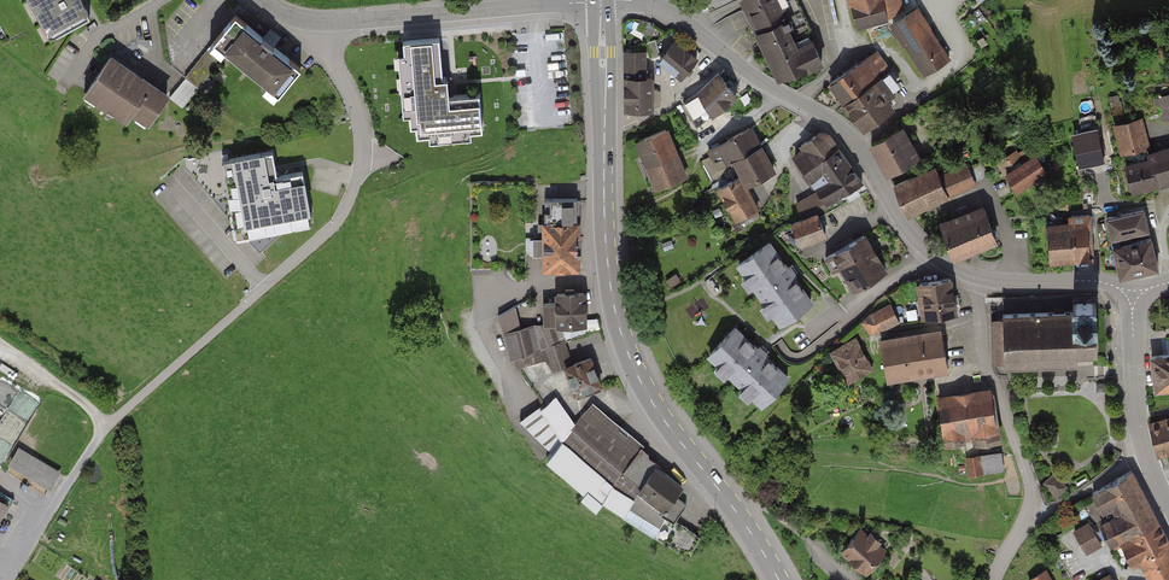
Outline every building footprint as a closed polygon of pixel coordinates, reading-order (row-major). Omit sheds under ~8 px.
[(37,14),(43,11),(56,35),(90,17),(80,0),(29,0),(37,14)] [(775,81),(820,61),(810,37),(817,34),(801,0),(738,0),(775,81)] [(860,29),(888,22),(902,14),(898,0),(853,0),(860,29)] [(951,59),(918,9),(890,28),(923,78),(951,59)] [(301,70),(236,17),(214,44),(279,97),(301,70)] [(437,39),(403,42),(404,55),(397,56),(403,116),(408,115),(409,128),(414,128),(415,137),(426,136),(427,144),(471,140),(470,132),(482,131),(479,95),(448,98),(447,79),(441,80),(437,39)] [(697,59),(676,41),(659,62),(681,79),(697,59)] [(624,112),(651,112),(651,78),(646,78),(646,52),(623,52),(624,112)] [(879,52),(830,83),(862,133),(896,111),(883,92),(898,83),(879,52)] [(166,92),(107,54),(82,94),(122,120),(128,112),(146,123),(166,92)] [(734,94),(717,73),(693,93),(710,114),(734,94)] [(1157,100),(1161,121),(1168,120),(1168,98),(1157,100)] [(1114,128),(1128,194),(1168,185),(1168,150),(1150,154),(1143,122),(1114,128)] [(774,170),(753,128),(706,152),(716,171),(732,164),(740,178),(718,189),(736,225),(759,213),(745,185),(774,170)] [(901,128),(870,145),(887,177),(918,159),(901,128)] [(687,176),(666,130),(635,144),(655,190),(687,176)] [(863,183),(829,132),(793,157),(827,208),(863,183)] [(1097,133),(1072,137),(1077,164),(1102,159),(1097,133)] [(1028,144),(998,163),(1017,194),(1047,175),(1028,144)] [(274,151),(234,157),(245,231),(312,221),(305,181),(280,185),(274,151)] [(933,170),(895,186),(908,215),(975,186),(966,167),(937,179),(933,170)] [(543,272),(579,271),(576,202),(541,204),(543,272)] [(982,205),(939,221),(952,257),(995,242),(982,205)] [(1145,211),(1105,219),(1117,278),(1157,269),(1145,211)] [(824,237),(817,214),(790,224),(797,246),(824,237)] [(1047,227),(1050,263),(1094,258),(1090,214),(1067,217),(1068,225),(1047,227)] [(885,272),(864,234),(829,254),(850,291),(885,272)] [(812,302),(769,243),(735,267),(778,326),(812,302)] [(953,279),(917,283),(921,318),(957,314),(953,279)] [(590,358),(572,364),(564,342),(555,344),(551,327),(587,326),(586,291),(552,293),(552,304),(541,304),(541,324),(505,332),(511,357),(544,349),(552,373),(563,369),(572,398),(600,388),(590,358)] [(1003,318),(991,319),(993,362),(1004,362),(1005,365),(1078,363),(1077,353),(1098,352),(1096,303),(1073,303),(1073,311),(1003,314),(1003,318)] [(900,324),(891,304),(869,315),(878,335),(900,324)] [(789,378),(734,328),(706,358),(761,408),(789,378)] [(946,369),(939,328),(880,339),(887,379),(946,369)] [(872,370),(856,338),(829,352),(846,384),(872,370)] [(1149,356),(1151,394),(1168,393),(1168,355),(1149,356)] [(997,433),(990,388),(935,396),(943,442),(997,433)] [(643,445),(591,402),(574,423),(556,396),(515,424),(550,452),(544,460),(596,503),(600,498),(620,514),(659,536),(684,506),(673,497),(681,487),(657,467),(660,463),(641,448),(643,445)] [(1148,423),(1156,456),(1168,453),(1168,418),(1148,423)] [(21,444),(10,462),(53,488),(64,470),(21,444)] [(1003,469),(1000,451),(966,456),(968,473),(1003,469)] [(1067,485),(1053,470),(1043,480),(1058,494),(1067,485)] [(1132,472),(1084,497),(1110,545),(1119,541),(1133,567),(1141,562),(1151,579),(1163,579),(1168,577),(1168,542),(1132,472)] [(1102,546),(1090,522),(1075,531),(1087,554),(1102,546)] [(884,548),(861,529),(841,552),(864,572),(884,548)] [(1047,570),(1030,579),(1053,579),(1047,570)]
